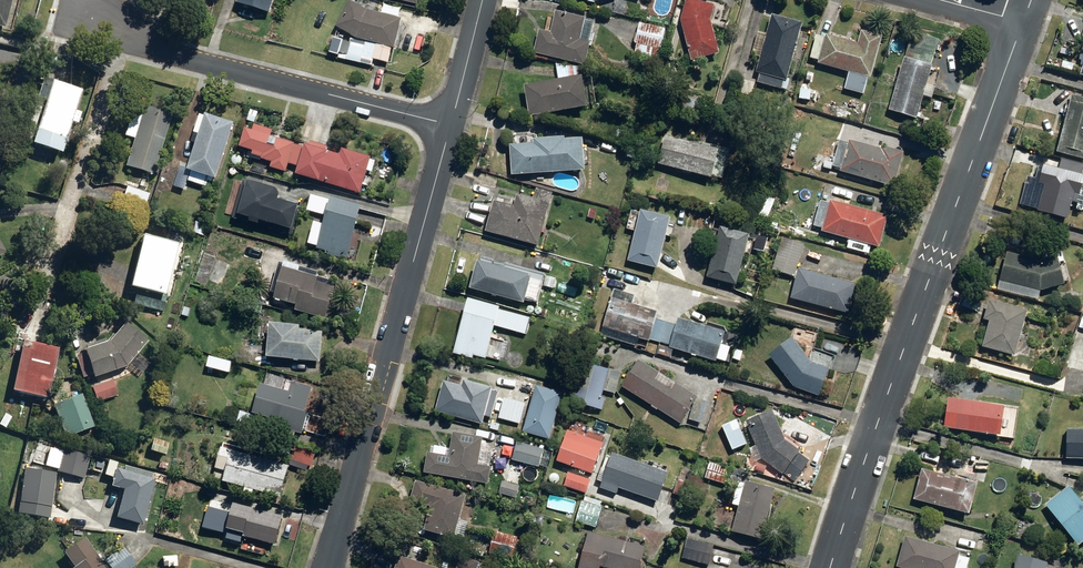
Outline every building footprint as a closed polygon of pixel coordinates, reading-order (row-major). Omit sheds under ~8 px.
[(3,27),(10,0),(0,0),(0,27),(3,27)] [(274,0),(238,0),(237,4),(270,14),(274,0)] [(400,17),(367,9),(351,0),(348,0),(334,25),(352,36),(346,59),(370,65),(372,58),(387,62),(391,46),(393,46),(400,17)] [(719,52),(710,20),(714,4),(696,0),(685,0),(681,19),(691,59),(719,52)] [(533,52),(585,63),(594,20),(555,11),(550,34),(538,31),(533,52)] [(757,82),(781,88),(784,79),(787,80),(802,22),(770,14),(766,32),(757,30),(751,54),(759,56),(756,71),(759,72),(757,82)] [(633,57),(657,63),(660,48),(659,48),(665,28),(639,21),(633,42),(637,43),(633,57)] [(818,63),(871,77),(882,36),(861,30),(858,43),(825,34),(825,36),(816,34),(809,58),(819,60),(818,63)] [(889,109),(916,117),(932,65),(930,65),(938,39),(913,31),(889,109)] [(523,84),(529,116),(586,106),(581,74),(579,66),(555,62),(558,78),(523,84)] [(28,142),(58,152),(78,89),(48,80),(28,142)] [(799,98),(810,99),(811,89),(800,88),(799,98)] [(1082,158),(1082,95),(1082,99),(1072,96),(1057,151),(1082,158)] [(124,165),(152,174),(170,115),(132,103),(123,134),(133,137),(124,165)] [(246,119),(254,122),(257,111),(250,108),(246,119)] [(188,180),(208,186),(212,176),(215,178),(233,122),(204,113),(203,115),(199,114),(193,132),(198,133),(187,169),(191,170),(188,180)] [(292,164),(298,145),(293,143),(294,142),(269,135),(271,129),(253,124),(252,129),(244,127),(238,146),(252,150),(250,153),(261,156),(260,158),(271,161),(269,166),(285,171),(288,162),(292,164)] [(615,138),(622,139),(624,129),(617,128),(615,138)] [(626,143),(635,144),(637,132),(628,131),(626,143)] [(712,175),(722,178),(729,152),(665,134),(657,162),(711,178),(712,175)] [(509,144),(511,174),(584,170),(582,137),(563,138),(563,136),(533,138),(534,143),(509,144)] [(840,171),(894,186),(903,152),(882,146),(882,149),(849,140),(849,142),(839,139),(833,160),(828,159),(826,163),(841,168),(840,171)] [(303,146),(298,145),(292,164),(297,165),(294,173),(359,193),(366,170),(371,171),(375,160),(369,158),(370,156),(341,147),(339,154),(325,150),(326,145),(309,140),(308,145),(304,143),(303,146)] [(625,155),(632,158),(635,149),(628,146),(625,155)] [(1068,218),(1072,200),(1079,202),(1077,208),(1082,210),(1082,207),(1082,186),(1082,181),(1082,163),(1062,158),(1059,167),(1044,163),(1043,167),(1040,166),(1035,182),(1045,184),(1038,210),(1068,218)] [(237,212),(291,228),(298,203),(277,197),(278,193),(275,186),(247,178),(237,212)] [(484,231),(537,246),(552,192),(536,188),(533,199),(517,195),(514,206),(493,200),(484,231)] [(328,255),(347,261),(363,206),(331,197),(331,198),(312,193),(308,210),(327,216),(324,224),(315,222),(309,243),(318,246),(317,249),(329,252),(328,255)] [(853,247),(862,249),(864,242),(879,246),(888,216),(829,200),(829,203),(820,201),(813,225),(822,227),(821,231),(855,240),(853,247)] [(588,216),(594,218),(597,210),(590,208),(588,216)] [(627,260),(657,268),(669,217),(640,210),(635,229),(625,226),(621,243),(631,246),(627,260)] [(600,221),(607,223),(610,214),(602,212),(600,221)] [(706,277),(736,285),(749,234),(719,226),(706,277)] [(760,236),(776,241),(778,235),(761,230),(760,236)] [(131,303),(161,310),(166,293),(159,292),(172,242),(139,234),(126,286),(134,288),(131,303)] [(245,236),(241,249),(250,252),(255,239),(245,236)] [(772,269),(794,276),(804,244),(782,237),(772,269)] [(1000,279),(1041,289),(1065,283),(1064,281),(1070,279),(1062,248),(1042,254),(1044,258),(1041,259),(1007,251),(1000,279)] [(524,299),(536,303),(544,276),(493,262),(492,264),(477,259),(469,287),(523,303),(524,299)] [(230,268),(217,262),(208,281),(221,287),(230,268)] [(299,312),(327,319),(335,288),(317,283),(319,277),(299,272),(301,267),(284,262),(274,298),(300,305),(299,312)] [(791,298),(847,313),(855,283),(799,268),(791,298)] [(544,285),(554,287),(556,277),(545,275),(544,285)] [(603,326),(649,341),(649,339),(660,342),(667,321),(654,318),(656,311),(612,297),(603,326)] [(453,353),(472,358),(473,355),(485,358),(486,356),(493,358),(496,345),(489,344),(494,325),(526,334),(530,317),(499,309),(499,306),(467,298),(453,353)] [(982,346),(1015,355),(1027,311),(1019,308),(1021,306),(1020,302),(1016,301),(1013,305),(1014,307),(989,300),(984,318),(990,320),(982,346)] [(181,315),(187,318),(191,310),(185,307),(181,315)] [(667,321),(660,342),(669,345),(668,347),(715,362),(724,332),(678,317),(676,324),(667,321)] [(73,355),(81,377),(89,374),(90,377),(124,365),(145,340),(123,321),(106,341),(103,342),(102,338),(81,345),(83,349),(80,349),(81,352),(73,355)] [(268,358),(321,363),(324,333),(300,331),(300,327),(271,324),(268,358)] [(793,386),(818,395),(828,368),(812,362),(792,337),(769,355),(793,386)] [(8,390),(44,397),(55,348),(19,340),(8,390)] [(734,355),(741,357),(743,349),(736,347),(734,355)] [(206,359),(216,361),(217,355),(208,352),(206,359)] [(570,400),(601,410),(605,399),(601,397),(603,389),(615,393),(621,372),(609,368),(609,369),(582,361),(570,400)] [(620,384),(680,423),(697,397),(675,383),(671,390),(653,379),(657,373),(638,361),(636,364),(634,363),(620,384)] [(90,386),(96,402),(116,394),(110,379),(90,386)] [(435,410),(481,424),(484,416),(491,418),(498,392),(490,390),(491,387),(464,379),(462,386),(443,381),(435,410)] [(276,427),(300,433),(306,412),(304,412),(311,386),(291,380),(288,391),(259,384),(251,413),(278,420),(276,427)] [(523,431),(549,438),(562,392),(536,385),(523,431)] [(51,404),(63,437),(92,426),(80,394),(51,404)] [(1000,438),(1015,441),(1021,404),(1003,402),(1003,405),(948,397),(943,427),(1000,435),(1000,438)] [(499,419),(519,423),(524,402),(504,398),(499,419)] [(691,418),(700,421),(706,401),(697,399),(691,418)] [(772,410),(745,421),(756,445),(749,447),(755,461),(761,458),(783,474),(783,473),(794,481),(809,460),(798,452),(799,450),(785,440),(772,410)] [(5,427),(11,416),(3,412),(0,418),(0,425),(5,427)] [(490,428),(498,431),(500,424),(492,422),(490,428)] [(1082,459),(1082,428),(1066,428),(1065,459),(1082,459)] [(557,460),(591,473),(603,443),(568,429),(557,460)] [(424,473),(488,483),(490,466),(477,464),(481,438),(452,433),(448,456),(427,453),(424,473)] [(148,449),(163,454),(166,443),(151,438),(148,449)] [(512,459),(538,467),(543,449),(516,442),(512,459)] [(286,457),(310,466),(315,455),(290,445),(286,457)] [(55,470),(82,478),(83,476),(86,476),(88,471),(86,470),(90,456),(62,448),(55,470)] [(253,489),(280,496),(288,465),(230,450),(230,452),(218,449),(213,469),(223,472),(221,481),(243,487),(242,493),(251,496),(253,489)] [(618,487),(658,501),(668,472),(611,453),(606,468),(601,467),(597,480),(601,481),(599,487),(616,493),(618,487)] [(687,466),(693,468),(695,462),(689,459),(687,466)] [(732,531),(761,538),(774,489),(749,483),(752,472),(732,467),(732,468),(709,462),(705,477),(730,484),(737,484),(732,504),(739,505),(732,531)] [(755,470),(764,473),(766,466),(758,463),(755,470)] [(113,517),(140,524),(153,479),(150,478),(151,472),(123,465),(122,470),(113,468),(108,485),(121,488),(113,517)] [(19,513),(49,518),(56,473),(26,468),(19,513)] [(914,499),(969,513),(977,483),(922,468),(914,499)] [(564,486),(586,493),(590,479),(569,471),(564,486)] [(423,530),(454,538),(455,535),(462,537),(466,526),(457,524),(466,494),(411,479),(408,491),(412,492),(410,500),(430,506),(423,530)] [(187,488),(203,492),(204,489),(206,489),(207,487),(204,487),(205,484),(189,480),(187,488)] [(499,493),(516,498),(519,485),(503,480),(499,493)] [(673,493),(682,496),(686,483),(678,480),(673,493)] [(1078,546),(1082,542),(1082,503),(1069,486),(1046,504),(1078,546)] [(243,536),(274,544),(282,516),(207,497),(199,527),(242,539),(243,536)] [(576,521),(595,527),(602,507),(601,507),(602,501),(590,498),(588,503),(582,501),(576,521)] [(534,523),(541,524),(543,517),(535,516),(534,523)] [(489,553),(511,558),(514,550),(520,551),(523,537),(517,536),(517,537),(494,531),(489,553)] [(645,547),(588,531),(578,567),(599,567),(599,566),(605,567),(639,567),(645,547)] [(970,559),(959,555),(960,552),(904,535),(896,565),(899,566),(898,567),(967,567),(970,559)] [(81,536),(60,552),(71,567),(69,567),(104,567),(81,536)] [(679,556),(708,564),(714,545),(684,537),(679,556)] [(108,567),(129,567),(134,564),(121,546),(102,559),(108,567)] [(163,556),(164,566),(176,565),(175,555),(163,556)] [(398,555),(394,567),(439,567),(398,555)] [(1047,563),(1018,555),(1014,567),(1046,567),(1047,563)]
